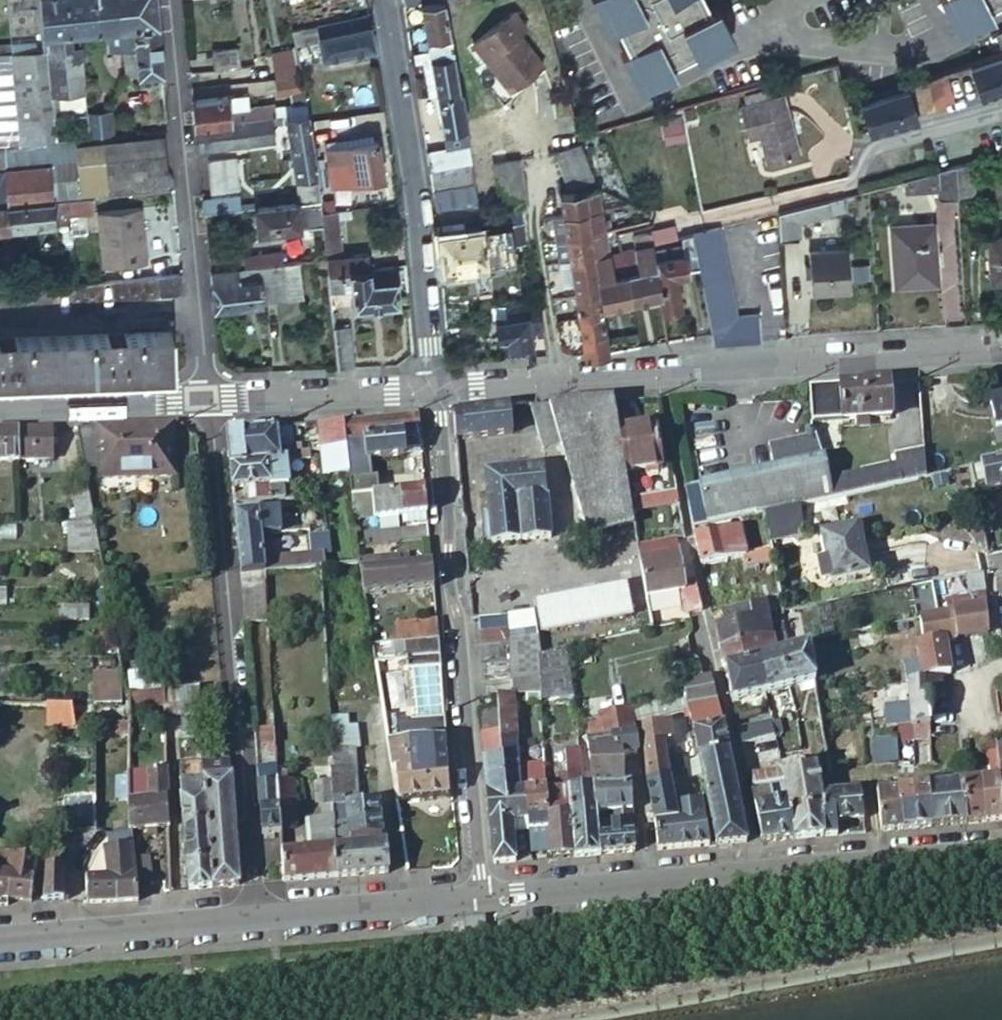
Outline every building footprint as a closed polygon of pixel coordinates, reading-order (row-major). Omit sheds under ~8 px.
[(42,48),(46,48),(50,97),(83,94),(81,68),(58,70),(56,47),(71,45),(69,32),(65,32),(63,0),(38,0),(42,48)] [(65,32),(69,32),(77,31),(83,31),(88,30),(86,0),(63,0),(65,32)] [(155,0),(86,0),(88,30),(100,29),(109,28),(157,24),(155,5),(155,0)] [(421,3),(428,47),(452,44),(445,1),(445,0),(438,0),(421,3)] [(719,9),(716,3),(707,7),(701,11),(696,0),(606,0),(647,81),(673,68),(670,61),(730,30),(719,9)] [(707,7),(704,0),(696,0),(701,11),(707,7)] [(954,13),(981,0),(948,0),(954,13)] [(474,36),(504,79),(522,65),(527,73),(542,62),(527,41),(524,44),(516,33),(519,31),(526,26),(513,7),(474,36)] [(370,46),(363,14),(316,24),(322,56),(349,50),(350,56),(360,54),(359,48),(370,46)] [(126,75),(161,72),(157,24),(109,28),(111,50),(124,49),(126,75)] [(83,31),(77,31),(78,45),(79,53),(111,50),(109,28),(100,29),(88,30),(83,31)] [(527,41),(519,31),(516,33),(524,44),(527,41)] [(428,47),(435,94),(460,90),(452,44),(428,47)] [(81,68),(78,45),(71,45),(56,47),(58,70),(81,68)] [(212,50),(215,70),(239,66),(236,46),(212,50)] [(428,96),(435,94),(428,47),(414,50),(416,61),(423,60),(428,96)] [(31,50),(8,51),(17,142),(54,139),(50,97),(46,48),(42,48),(31,50)] [(993,54),(975,61),(968,63),(973,78),(978,95),(1001,87),(1001,51),(993,54)] [(297,60),(296,53),(272,56),(274,64),(297,60)] [(318,58),(297,62),(298,67),(299,73),(300,75),(321,72),(318,58)] [(298,67),(297,62),(297,60),(274,64),(271,65),(274,77),(299,73),(298,67)] [(522,65),(504,79),(509,86),(527,73),(522,65)] [(907,84),(915,110),(955,97),(950,84),(945,70),(907,84)] [(277,94),(303,91),(302,84),(300,75),(276,80),(277,94)] [(915,110),(907,84),(891,90),(860,101),(869,130),(898,121),(898,123),(917,117),(917,115),(915,110)] [(442,131),(444,146),(468,143),(460,90),(435,94),(440,131),(442,131)] [(746,99),(749,108),(774,99),(771,90),(746,99)] [(287,114),(306,112),(305,107),(304,103),(274,107),(273,103),(248,106),(246,94),(227,97),(226,94),(192,99),(195,127),(237,122),(245,120),(272,117),(287,114)] [(742,111),(752,141),(762,137),(769,159),(799,149),(781,97),(774,99),(749,108),(742,111)] [(694,105),(684,108),(687,117),(696,115),(694,105)] [(86,124),(87,134),(111,133),(109,110),(85,111),(86,124)] [(309,127),(307,120),(306,112),(287,114),(300,204),(319,202),(319,194),(318,187),(314,162),(312,149),(309,127)] [(276,141),(272,117),(245,120),(248,144),(276,141)] [(197,146),(197,151),(248,144),(245,120),(237,122),(195,127),(197,146)] [(898,121),(869,130),(870,133),(898,123),(898,121)] [(110,194),(172,189),(168,139),(167,130),(104,135),(93,136),(88,136),(83,136),(88,196),(110,194)] [(376,139),(322,147),(327,185),(382,178),(376,139)] [(585,154),(581,141),(555,150),(559,161),(585,154)] [(447,167),(471,164),(468,143),(444,146),(447,167)] [(426,149),(429,169),(447,167),(444,146),(426,149)] [(322,147),(312,149),(314,162),(318,187),(327,185),(322,147)] [(588,163),(585,154),(559,161),(563,171),(588,163)] [(522,170),(519,158),(493,161),(495,174),(522,170)] [(238,191),(234,159),(208,162),(211,194),(238,191)] [(976,197),(975,160),(958,164),(960,198),(976,197)] [(16,202),(50,199),(47,163),(0,168),(0,203),(16,202)] [(567,183),(593,177),(588,163),(563,171),(567,183)] [(465,187),(474,185),(471,164),(447,167),(429,169),(432,189),(461,185),(462,187),(465,187)] [(958,164),(906,176),(907,188),(940,187),(941,198),(960,198),(958,164)] [(522,170),(495,174),(498,187),(524,182),(522,170)] [(498,187),(500,200),(527,197),(524,182),(498,187)] [(474,185),(465,187),(467,199),(476,197),(474,185)] [(598,187),(596,187),(559,192),(562,213),(583,209),(601,207),(598,187)] [(848,207),(844,193),(829,197),(832,211),(848,207)] [(223,208),(223,213),(240,211),(238,196),(202,201),(203,210),(223,208)] [(50,221),(50,225),(68,223),(68,197),(50,199),(16,202),(0,203),(0,226),(50,221)] [(502,213),(504,213),(523,210),(529,209),(527,197),(500,200),(502,213)] [(786,207),(779,209),(781,238),(800,238),(800,219),(832,211),(829,197),(786,207)] [(300,230),(297,204),(255,210),(258,235),(300,230)] [(149,206),(138,207),(140,229),(150,228),(149,206)] [(140,229),(138,207),(95,210),(100,268),(143,264),(140,229)] [(566,237),(590,234),(590,232),(605,228),(601,207),(583,209),(562,213),(551,214),(555,239),(566,237)] [(349,218),(348,209),(320,212),(322,228),(324,252),(325,259),(326,267),(326,269),(372,266),(372,261),(368,262),(366,252),(339,255),(334,218),(349,218)] [(504,213),(506,225),(525,222),(523,210),(504,213)] [(437,223),(438,234),(457,231),(455,221),(437,223)] [(893,224),(898,283),(939,281),(934,221),(893,224)] [(508,240),(528,237),(525,222),(506,225),(508,240)] [(713,226),(704,228),(694,231),(702,280),(712,333),(713,343),(760,339),(759,314),(737,314),(721,224),(713,226)] [(457,231),(438,234),(440,267),(440,269),(486,263),(486,260),(500,258),(496,226),(457,231)] [(653,241),(651,229),(634,232),(634,245),(622,248),(631,299),(659,294),(661,294),(654,249),(653,241)] [(702,280),(694,231),(682,234),(683,243),(654,249),(661,294),(659,294),(661,306),(680,303),(678,287),(690,286),(689,282),(702,280)] [(593,255),(590,234),(566,237),(555,239),(558,261),(593,255)] [(992,276),(1001,276),(1001,239),(990,240),(992,276)] [(622,248),(593,255),(599,290),(601,303),(631,299),(622,248)] [(808,251),(811,290),(850,287),(847,248),(808,251)] [(210,270),(282,264),(281,253),(244,257),(238,253),(208,255),(209,262),(210,270)] [(599,290),(593,255),(558,261),(562,284),(573,283),(575,294),(599,290)] [(325,259),(316,260),(318,267),(326,267),(325,259)] [(210,270),(213,306),(285,301),(282,264),(210,270)] [(398,303),(394,265),(372,266),(326,269),(328,292),(349,289),(351,308),(398,303)] [(69,271),(0,275),(0,302),(70,299),(69,271)] [(102,281),(111,280),(110,271),(100,272),(102,281)] [(174,290),(172,273),(155,275),(156,292),(174,290)] [(575,294),(578,313),(602,310),(601,303),(599,290),(575,294)] [(537,297),(509,301),(512,317),(494,319),(496,337),(506,336),(509,359),(534,355),(530,331),(535,330),(537,334),(542,333),(537,297)] [(578,313),(584,349),(584,356),(608,352),(602,310),(578,313)] [(334,343),(337,367),(353,367),(347,325),(332,326),(334,343)] [(29,378),(171,375),(172,374),(171,332),(0,337),(0,379),(29,378)] [(891,379),(811,385),(814,420),(816,420),(859,416),(859,424),(869,424),(868,415),(895,414),(891,379)] [(991,402),(998,422),(1001,421),(1001,398),(991,402)] [(559,405),(530,408),(543,451),(562,445),(588,532),(635,521),(635,520),(631,499),(630,491),(626,473),(619,430),(614,401),(559,405)] [(454,420),(456,439),(513,435),(510,406),(461,412),(454,420)] [(364,418),(345,420),(347,438),(420,431),(418,412),(364,418)] [(229,455),(230,467),(266,462),(269,486),(282,485),(288,484),(285,460),(320,455),(323,478),(350,474),(347,438),(345,420),(316,424),(318,442),(294,445),(291,426),(227,433),(229,455)] [(75,428),(82,468),(96,468),(96,476),(170,475),(170,423),(86,428),(75,428)] [(657,424),(619,430),(626,473),(663,466),(657,424)] [(16,430),(18,461),(50,460),(49,429),(16,430)] [(0,431),(0,461),(18,461),(16,430),(0,431)] [(420,431),(347,438),(350,474),(352,496),(380,493),(378,476),(373,476),(371,459),(405,455),(404,447),(421,445),(420,431)] [(778,466),(687,487),(689,495),(694,521),(695,528),(766,512),(826,498),(833,497),(829,477),(824,455),(819,433),(772,444),(778,466)] [(930,474),(928,444),(899,452),(900,461),(884,465),(887,484),(930,474)] [(422,453),(421,445),(404,447),(405,455),(422,453)] [(982,462),(988,490),(1001,487),(1001,457),(982,462)] [(230,467),(232,488),(247,487),(255,486),(256,501),(284,497),(282,485),(269,486),(266,462),(230,467)] [(854,492),(887,484),(884,465),(849,472),(854,492)] [(485,472),(491,543),(550,538),(544,467),(485,472)] [(849,472),(829,477),(833,497),(854,492),(849,472)] [(678,491),(675,477),(652,480),(653,488),(630,491),(631,499),(671,492),(678,491)] [(255,486),(247,487),(249,502),(256,501),(255,486)] [(352,496),(355,521),(412,514),(413,523),(428,521),(426,488),(380,493),(352,496)] [(73,494),(73,519),(91,520),(87,494),(73,494)] [(978,504),(982,522),(996,519),(992,501),(978,504)] [(272,534),(270,510),(235,513),(237,544),(260,542),(260,536),(272,534)] [(91,520),(73,519),(64,520),(62,520),(64,551),(97,551),(91,520)] [(830,531),(839,580),(878,573),(875,553),(873,544),(869,524),(830,531)] [(740,526),(696,535),(702,563),(702,565),(744,556),(747,556),(740,526)] [(260,542),(237,544),(240,574),(264,573),(296,569),(295,556),(274,558),(272,534),(260,536),(260,542)] [(308,539),(310,554),(324,553),(330,552),(328,536),(308,539)] [(678,548),(652,552),(655,568),(682,563),(678,548)] [(775,562),(773,550),(747,556),(744,556),(746,568),(765,564),(771,563),(775,562)] [(652,552),(641,554),(648,596),(683,589),(685,610),(702,608),(700,600),(697,585),(686,587),(684,576),(682,563),(655,568),(652,552)] [(319,568),(326,567),(324,553),(310,554),(311,562),(301,562),(302,569),(319,568)] [(359,558),(359,564),(360,570),(389,568),(400,566),(398,553),(359,558)] [(776,572),(775,562),(771,563),(765,564),(768,574),(776,572)] [(435,588),(432,563),(400,566),(389,568),(391,593),(435,588)] [(389,568),(360,570),(365,596),(391,593),(389,568)] [(265,587),(264,573),(240,574),(241,589),(265,587)] [(989,606),(989,604),(985,573),(969,576),(972,597),(948,602),(951,613),(953,613),(987,606),(989,606)] [(536,601),(541,634),(634,615),(628,583),(536,601)] [(265,587),(241,589),(242,607),(266,605),(265,587)] [(741,600),(713,606),(716,616),(726,614),(743,610),(741,600)] [(242,607),(244,623),(267,621),(266,605),(242,607)] [(760,606),(743,610),(726,614),(729,626),(718,629),(722,647),(723,649),(759,642),(759,639),(753,613),(762,612),(760,606)] [(990,634),(987,606),(953,613),(957,635),(957,639),(990,634)] [(804,607),(784,611),(784,629),(785,635),(787,642),(790,654),(812,649),(811,643),(811,640),(804,607)] [(957,635),(953,613),(951,613),(942,615),(946,640),(957,639),(957,635)] [(508,614),(479,617),(480,633),(509,630),(508,614)] [(946,640),(942,615),(921,619),(921,621),(924,642),(920,647),(921,661),(949,656),(946,640)] [(439,640),(438,626),(407,630),(408,643),(411,643),(439,640)] [(407,630),(395,632),(396,645),(408,643),(407,630)] [(510,641),(509,630),(480,633),(482,650),(510,648),(510,641)] [(855,634),(857,648),(877,644),(875,630),(855,634)] [(773,637),(759,639),(759,642),(760,646),(774,642),(773,637)] [(540,656),(538,639),(510,641),(510,648),(513,678),(540,676),(539,657),(540,656)] [(396,645),(372,648),(376,673),(392,671),(413,668),(413,672),(441,669),(439,640),(411,643),(408,643),(396,645)] [(726,666),(726,668),(760,661),(776,657),(774,642),(760,646),(759,642),(723,649),(726,666)] [(513,678),(510,648),(482,650),(485,684),(513,682),(513,678)] [(571,688),(566,648),(540,656),(539,657),(540,676),(541,695),(571,688)] [(819,683),(812,649),(790,654),(786,655),(792,689),(817,683),(819,683)] [(760,661),(767,694),(792,689),(786,655),(776,657),(760,661)] [(952,673),(949,656),(921,661),(921,664),(922,677),(932,676),(940,675),(952,673)] [(726,668),(734,701),(767,694),(760,661),(726,668)] [(908,680),(922,677),(921,664),(905,667),(906,680),(908,680)] [(122,702),(120,687),(117,671),(94,675),(99,706),(122,702)] [(722,714),(713,675),(685,681),(687,693),(692,720),(694,719),(722,714)] [(932,676),(922,677),(908,680),(911,705),(884,708),(886,728),(896,726),(913,725),(913,728),(927,727),(929,726),(925,700),(943,697),(940,675),(932,676)] [(541,695),(540,676),(513,678),(513,682),(514,698),(541,695)] [(137,682),(137,694),(162,692),(178,689),(177,677),(137,682)] [(381,703),(377,680),(365,682),(367,699),(368,705),(381,703)] [(131,686),(120,687),(128,695),(132,695),(131,686)] [(200,713),(199,695),(199,686),(192,687),(182,688),(179,689),(182,716),(194,714),(200,713)] [(571,688),(541,695),(542,704),(572,697),(571,688)] [(178,689),(162,692),(165,718),(166,718),(182,716),(179,689),(178,689)] [(132,695),(128,695),(128,721),(128,722),(162,718),(165,718),(162,692),(137,694),(132,695)] [(515,714),(514,698),(498,699),(499,710),(499,715),(506,714),(515,714)] [(656,702),(633,708),(634,722),(657,720),(656,702)] [(44,727),(68,726),(67,705),(50,706),(43,706),(44,727)] [(601,710),(604,737),(636,733),(634,722),(633,708),(632,707),(601,710)] [(499,710),(480,712),(482,732),(495,731),(494,725),(500,725),(499,715),(499,710)] [(501,742),(518,740),(515,714),(506,714),(499,715),(500,725),(501,742)] [(724,724),(722,714),(694,719),(701,757),(730,752),(724,724)] [(392,724),(394,745),(421,743),(444,741),(448,741),(446,726),(446,718),(392,724)] [(770,739),(776,738),(773,722),(768,723),(770,739)] [(744,744),(757,742),(770,739),(768,723),(740,729),(744,744)] [(927,727),(929,739),(960,737),(960,724),(929,726),(927,727)] [(193,741),(201,740),(200,725),(194,726),(193,741)] [(482,732),(490,822),(508,821),(503,766),(520,765),(518,740),(501,742),(500,725),(494,725),(495,731),(482,732)] [(896,726),(897,735),(898,740),(899,745),(905,745),(905,740),(922,738),(923,744),(930,743),(927,727),(913,728),(913,725),(896,726)] [(276,749),(274,728),(264,729),(266,746),(270,745),(271,750),(276,749)] [(355,729),(330,731),(331,751),(354,748),(356,748),(355,729)] [(683,777),(682,764),(669,765),(665,730),(645,732),(648,781),(677,778),(681,777),(683,777)] [(587,738),(593,786),(596,813),(612,811),(634,810),(633,782),(624,783),(620,755),(638,753),(636,733),(604,737),(587,738)] [(929,739),(933,764),(960,762),(960,737),(929,739)] [(565,750),(578,748),(577,738),(555,740),(557,754),(565,753),(565,750)] [(876,740),(878,763),(897,761),(895,738),(876,740)] [(444,741),(421,743),(423,761),(445,758),(444,741)] [(421,743),(387,746),(390,764),(399,763),(402,800),(428,798),(423,761),(421,743)] [(331,751),(332,767),(355,766),(354,748),(331,751)] [(567,775),(573,857),(597,856),(602,855),(597,821),(596,813),(593,786),(583,787),(578,748),(565,750),(565,753),(567,775)] [(735,783),(730,752),(701,757),(702,761),(704,775),(706,784),(716,845),(716,847),(747,844),(735,783)] [(548,818),(544,753),(533,753),(535,790),(527,790),(529,819),(531,852),(550,850),(548,818)] [(1001,820),(1001,790),(1001,786),(1001,775),(999,757),(989,758),(990,767),(991,778),(980,780),(985,822),(1001,820)] [(423,761),(428,798),(449,796),(447,769),(445,758),(423,761)] [(232,785),(230,760),(207,763),(202,763),(205,803),(233,801),(232,785)] [(704,775),(702,761),(682,764),(683,777),(704,775)] [(187,860),(209,859),(208,835),(205,803),(202,763),(181,765),(187,860)] [(824,837),(820,795),(818,773),(818,763),(784,769),(752,775),(755,786),(769,783),(786,781),(795,839),(824,837)] [(277,765),(256,766),(262,834),(281,832),(278,774),(277,765)] [(503,766),(508,821),(513,821),(529,819),(527,790),(522,790),(520,765),(503,766)] [(333,773),(333,778),(334,804),(357,802),(355,766),(332,767),(333,773)] [(991,778),(990,767),(978,769),(980,780),(991,778)] [(278,774),(281,832),(299,825),(296,781),(288,782),(288,772),(278,774)] [(565,817),(548,818),(550,850),(551,859),(570,858),(573,857),(567,775),(561,776),(565,817)] [(648,781),(655,821),(676,818),(674,803),(685,803),(683,777),(681,777),(677,778),(648,781)] [(313,849),(283,852),(285,881),(339,877),(337,841),(336,822),(334,804),(333,778),(316,780),(317,800),(322,804),(323,818),(312,818),(313,849)] [(966,824),(985,822),(980,780),(962,782),(966,824)] [(778,841),(795,839),(786,781),(769,783),(770,791),(778,841)] [(905,830),(902,792),(896,792),(896,782),(882,783),(881,793),(879,793),(882,832),(905,830)] [(966,824),(962,782),(929,787),(932,827),(960,824),(966,824)] [(932,827),(929,787),(915,789),(919,828),(932,827)] [(919,828),(915,789),(902,791),(902,792),(905,830),(916,829),(919,828)] [(770,791),(754,793),(762,842),(778,841),(770,791)] [(860,792),(831,794),(835,822),(864,820),(860,792)] [(831,794),(820,795),(824,837),(837,836),(835,822),(831,794)] [(131,819),(132,830),(169,828),(168,796),(130,799),(131,819)] [(236,833),(233,801),(205,803),(208,835),(236,833)] [(357,802),(334,804),(336,822),(379,819),(377,801),(357,802)] [(688,848),(709,846),(705,817),(703,802),(685,803),(674,803),(676,818),(683,817),(683,819),(688,848)] [(597,821),(602,855),(635,853),(634,810),(612,811),(613,819),(597,821)] [(676,818),(655,821),(657,850),(688,848),(683,819),(683,817),(676,818)] [(336,822),(337,841),(381,837),(380,835),(379,819),(336,822)] [(508,821),(490,822),(494,864),(506,863),(516,862),(513,821),(508,821)] [(137,894),(136,884),(136,879),(133,849),(133,846),(132,830),(111,832),(112,845),(103,845),(105,876),(113,875),(115,901),(138,900),(137,894)] [(209,859),(212,888),(239,886),(236,836),(236,833),(208,835),(209,859)] [(337,841),(339,877),(373,873),(389,872),(386,835),(380,835),(381,837),(337,841)] [(133,849),(136,879),(152,878),(149,847),(133,849)] [(13,851),(0,849),(0,870),(10,872),(13,851)] [(31,902),(37,855),(13,851),(10,872),(6,899),(31,902)] [(62,875),(62,859),(43,856),(43,862),(52,863),(51,868),(47,868),(42,901),(63,898),(62,875)] [(189,890),(212,888),(209,859),(187,860),(189,890)] [(6,899),(10,872),(0,870),(0,898),(6,899)] [(86,902),(115,901),(113,875),(105,876),(84,877),(86,902)]
